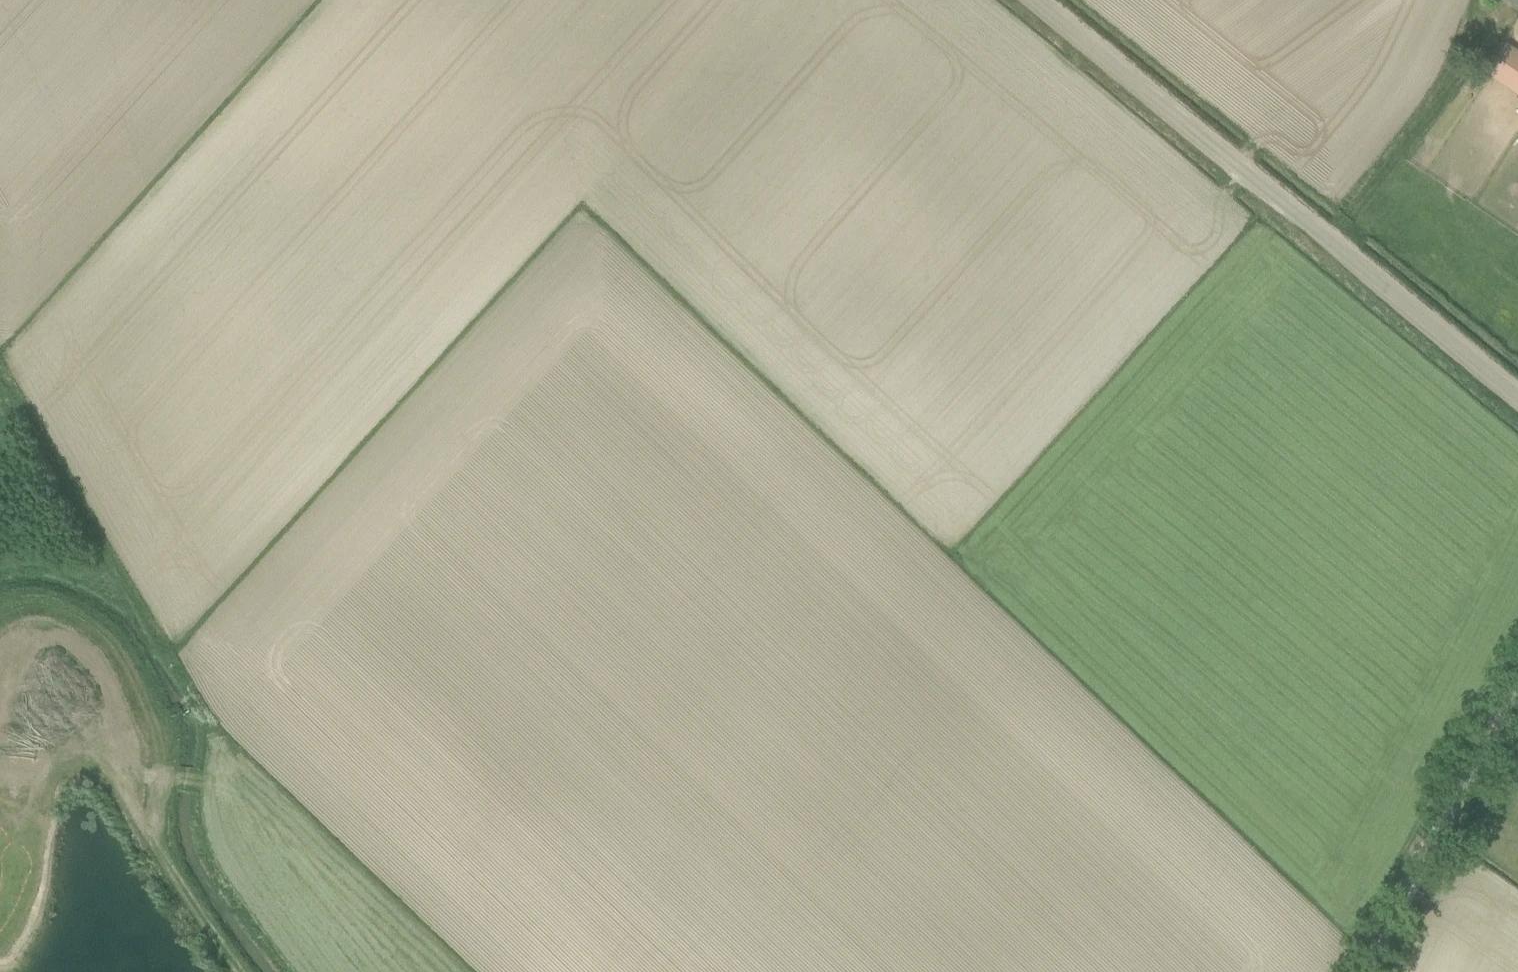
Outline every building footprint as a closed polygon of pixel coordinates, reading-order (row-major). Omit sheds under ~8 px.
[(1517,95),(1517,55),(1505,47),(1488,74),(1517,95)]
